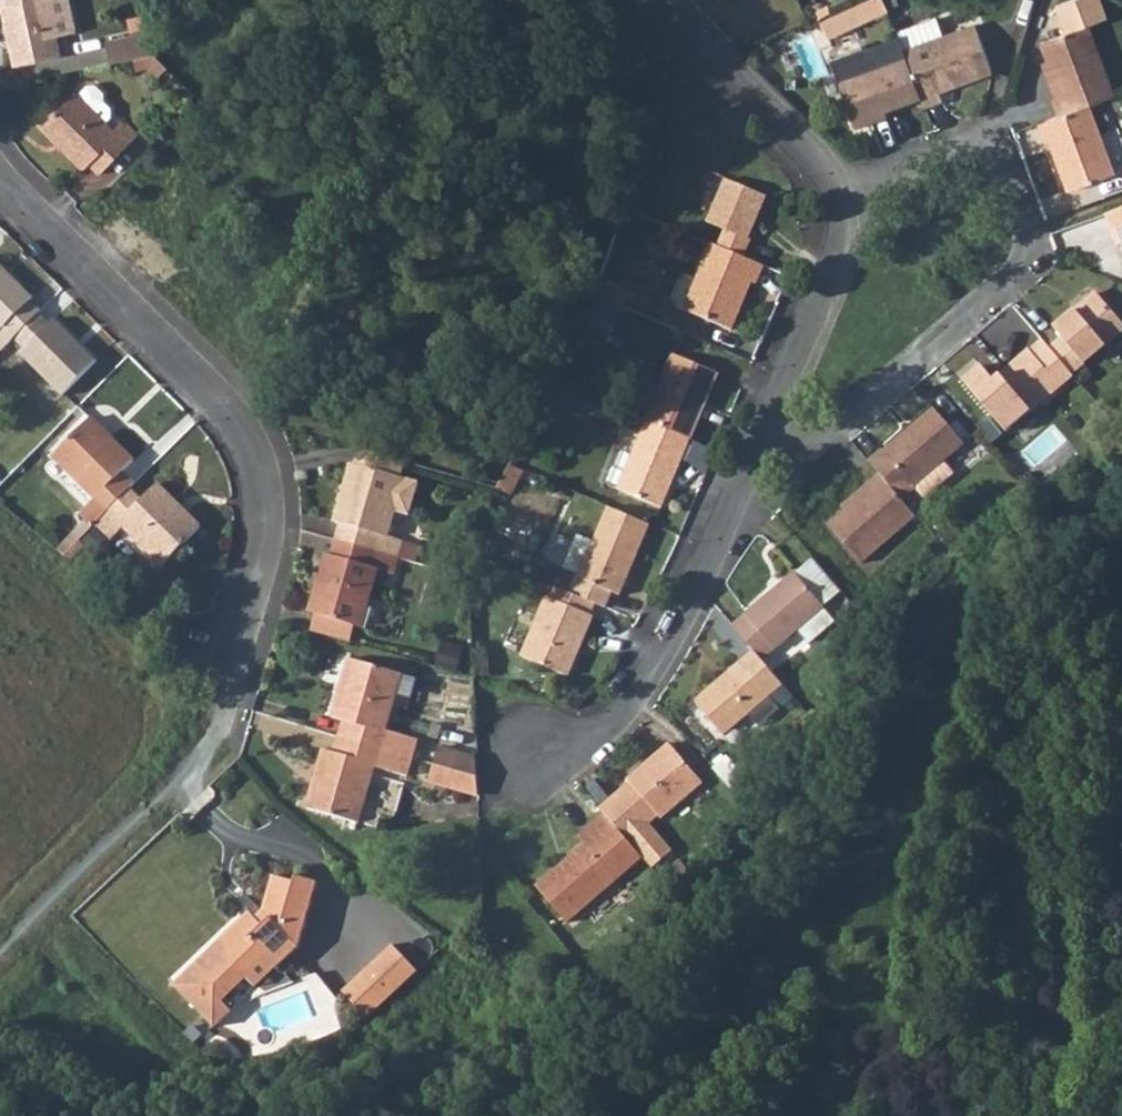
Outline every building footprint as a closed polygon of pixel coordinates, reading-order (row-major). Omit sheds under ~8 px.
[(61,57),(56,39),(76,35),(69,0),(4,0),(6,8),(1,10),(13,67),(61,57)] [(821,20),(829,38),(888,14),(884,0),(869,0),(821,20)] [(1064,34),(1086,26),(1106,18),(1099,0),(1075,0),(1055,8),(1064,34)] [(898,41),(903,54),(940,40),(933,22),(896,36),(898,41)] [(1045,62),(1059,96),(1054,99),(1050,100),(1056,118),(1086,107),(1112,97),(1086,26),(1064,34),(1039,44),(1045,62)] [(940,40),(903,54),(919,101),(922,111),(940,103),(936,93),(956,85),(957,89),(990,76),(973,28),(940,40)] [(106,44),(111,64),(154,54),(149,35),(106,44)] [(829,68),(835,83),(854,133),(871,126),(868,120),(919,101),(903,54),(898,41),(829,68)] [(80,100),(106,125),(113,118),(113,111),(106,105),(105,98),(97,89),(89,90),(80,100)] [(80,100),(74,94),(42,130),(84,169),(87,166),(98,176),(139,134),(124,121),(113,131),(106,125),(80,100)] [(1036,126),(1043,143),(1047,141),(1066,189),(1112,171),(1086,107),(1056,118),(1036,126)] [(715,245),(742,256),(750,239),(747,237),(765,196),(724,178),(705,221),(722,228),(715,245)] [(1109,234),(1117,231),(1121,242),(1121,209),(1103,216),(1109,234)] [(711,243),(683,309),(729,329),(749,281),(754,283),(762,265),(742,256),(715,245),(711,243)] [(14,339),(39,313),(29,304),(33,300),(0,266),(0,352),(14,339)] [(1047,348),(1067,371),(1120,325),(1092,292),(1050,328),(1058,338),(1047,348)] [(14,339),(24,349),(19,354),(62,396),(97,362),(54,319),(49,324),(39,313),(14,339)] [(1040,341),(1029,351),(1027,349),(975,394),(1006,431),(1070,376),(1067,371),(1047,348),(1040,341)] [(646,422),(648,422),(690,440),(717,376),(673,357),(646,422)] [(557,412),(566,416),(574,395),(566,391),(557,412)] [(866,460),(877,473),(900,500),(913,490),(911,487),(941,462),(962,445),(932,409),(881,451),(879,450),(866,460)] [(56,452),(72,467),(68,471),(96,498),(79,515),(91,528),(94,524),(130,488),(135,483),(123,471),(133,461),(90,418),(56,452)] [(648,422),(619,491),(660,509),(690,440),(648,422)] [(336,541),(398,558),(402,541),(385,537),(392,512),(400,514),(402,507),(409,510),(417,483),(402,479),(397,478),(402,461),(361,449),(356,466),(351,465),(335,523),(340,525),(336,541)] [(52,456),(68,471),(72,467),(56,452),(52,456)] [(941,462),(911,487),(913,490),(921,499),(951,474),(941,462)] [(877,473),(862,485),(866,491),(826,524),(858,563),(914,517),(900,500),(877,473)] [(94,524),(111,540),(124,527),(148,550),(151,547),(166,561),(200,527),(157,485),(141,499),(130,488),(94,524)] [(568,593),(589,603),(601,608),(607,592),(615,596),(646,523),(606,506),(590,543),(576,576),(568,593)] [(576,576),(590,543),(575,536),(561,569),(576,576)] [(313,615),(353,627),(355,627),(360,628),(376,634),(384,601),(368,597),(376,569),(393,575),(398,558),(336,541),(331,557),(325,556),(309,614),(313,615)] [(148,550),(163,565),(166,561),(151,547),(148,550)] [(730,625),(749,649),(758,659),(822,605),(793,572),(730,625)] [(552,587),(547,598),(544,597),(519,657),(563,676),(588,617),(585,615),(589,603),(568,593),(552,587)] [(309,630),(349,642),(353,627),(313,615),(309,630)] [(437,665),(455,670),(460,653),(442,647),(437,665)] [(745,713),(755,726),(777,708),(766,695),(779,685),(758,659),(749,649),(691,699),(720,734),(745,713)] [(340,738),(412,759),(416,741),(385,731),(394,696),(390,695),(396,673),(349,660),(333,719),(344,723),(340,738)] [(390,695),(394,696),(400,675),(396,673),(390,695)] [(340,738),(336,754),(324,751),(307,811),(353,823),(359,803),(364,804),(374,768),(407,777),(412,759),(340,738)] [(639,858),(646,867),(667,849),(644,822),(653,814),(655,816),(695,781),(664,742),(623,778),(626,781),(595,807),(600,813),(639,858)] [(434,765),(475,777),(474,759),(438,748),(434,765)] [(434,765),(428,782),(476,796),(475,777),(434,765)] [(353,823),(358,824),(364,804),(359,803),(353,823)] [(532,887),(564,924),(639,858),(600,813),(574,836),(581,843),(532,887)] [(211,949),(173,986),(214,1028),(232,1011),(220,999),(265,954),(277,967),(297,947),(315,882),(295,876),(293,882),(273,876),(262,911),(254,918),(248,912),(220,940),(232,952),(223,962),(211,949)] [(400,944),(349,991),(372,1017),(423,969),(400,944)]
